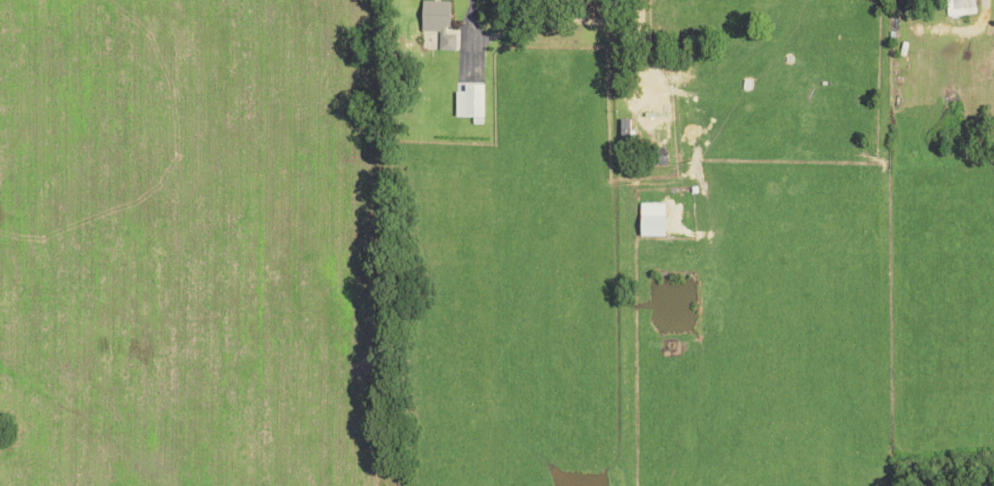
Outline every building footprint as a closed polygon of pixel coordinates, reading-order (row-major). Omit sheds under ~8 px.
[(439,49),(455,50),(455,31),(449,31),(450,1),(421,0),(421,27),(440,27),(439,49)] [(454,91),(454,116),(482,116),(482,84),(463,84),(463,91),(454,91)] [(654,162),(665,161),(663,146),(652,148),(654,162)]
